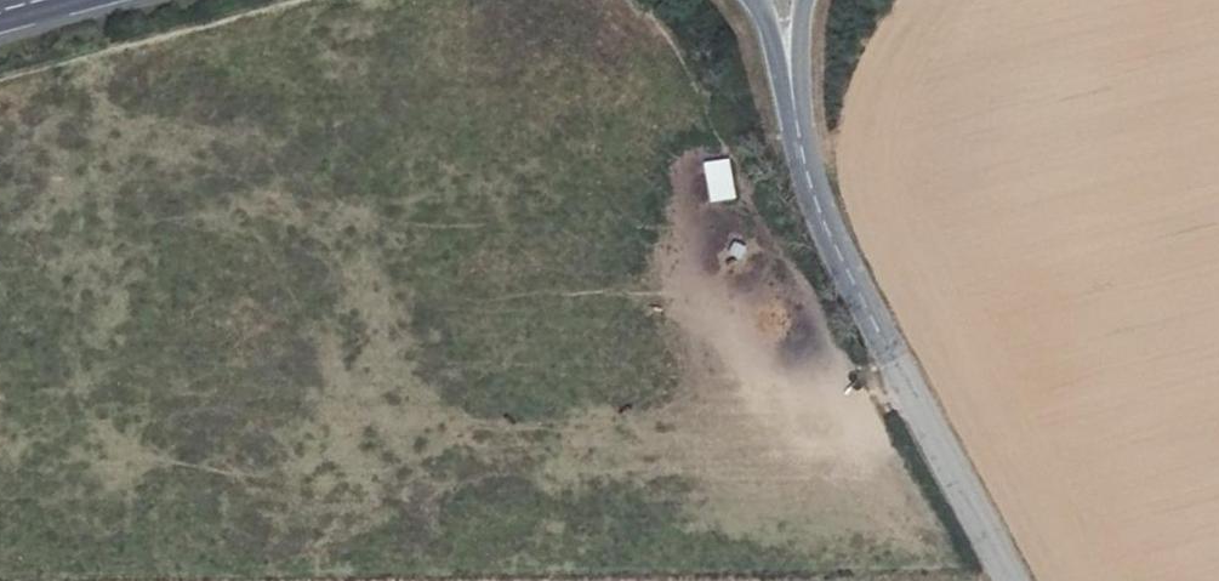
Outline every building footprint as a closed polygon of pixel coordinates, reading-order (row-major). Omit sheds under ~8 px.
[(736,199),(727,159),(701,164),(710,205),(736,199)]
